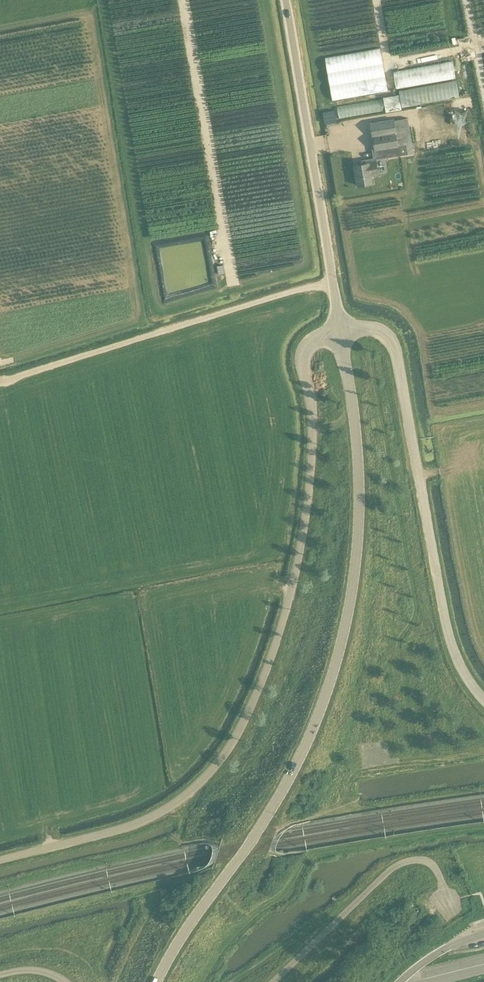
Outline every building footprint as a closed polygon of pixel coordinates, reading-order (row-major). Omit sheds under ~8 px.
[(324,57),(331,100),(388,90),(380,48),(324,57)] [(399,94),(383,97),(386,112),(401,109),(399,94)] [(334,109),(322,111),(324,123),(336,120),(334,109)] [(413,153),(407,118),(394,120),(394,119),(369,123),(374,149),(372,149),(373,158),(360,160),(361,165),(354,166),(357,185),(372,183),(371,176),(379,175),(376,160),(413,153)]
